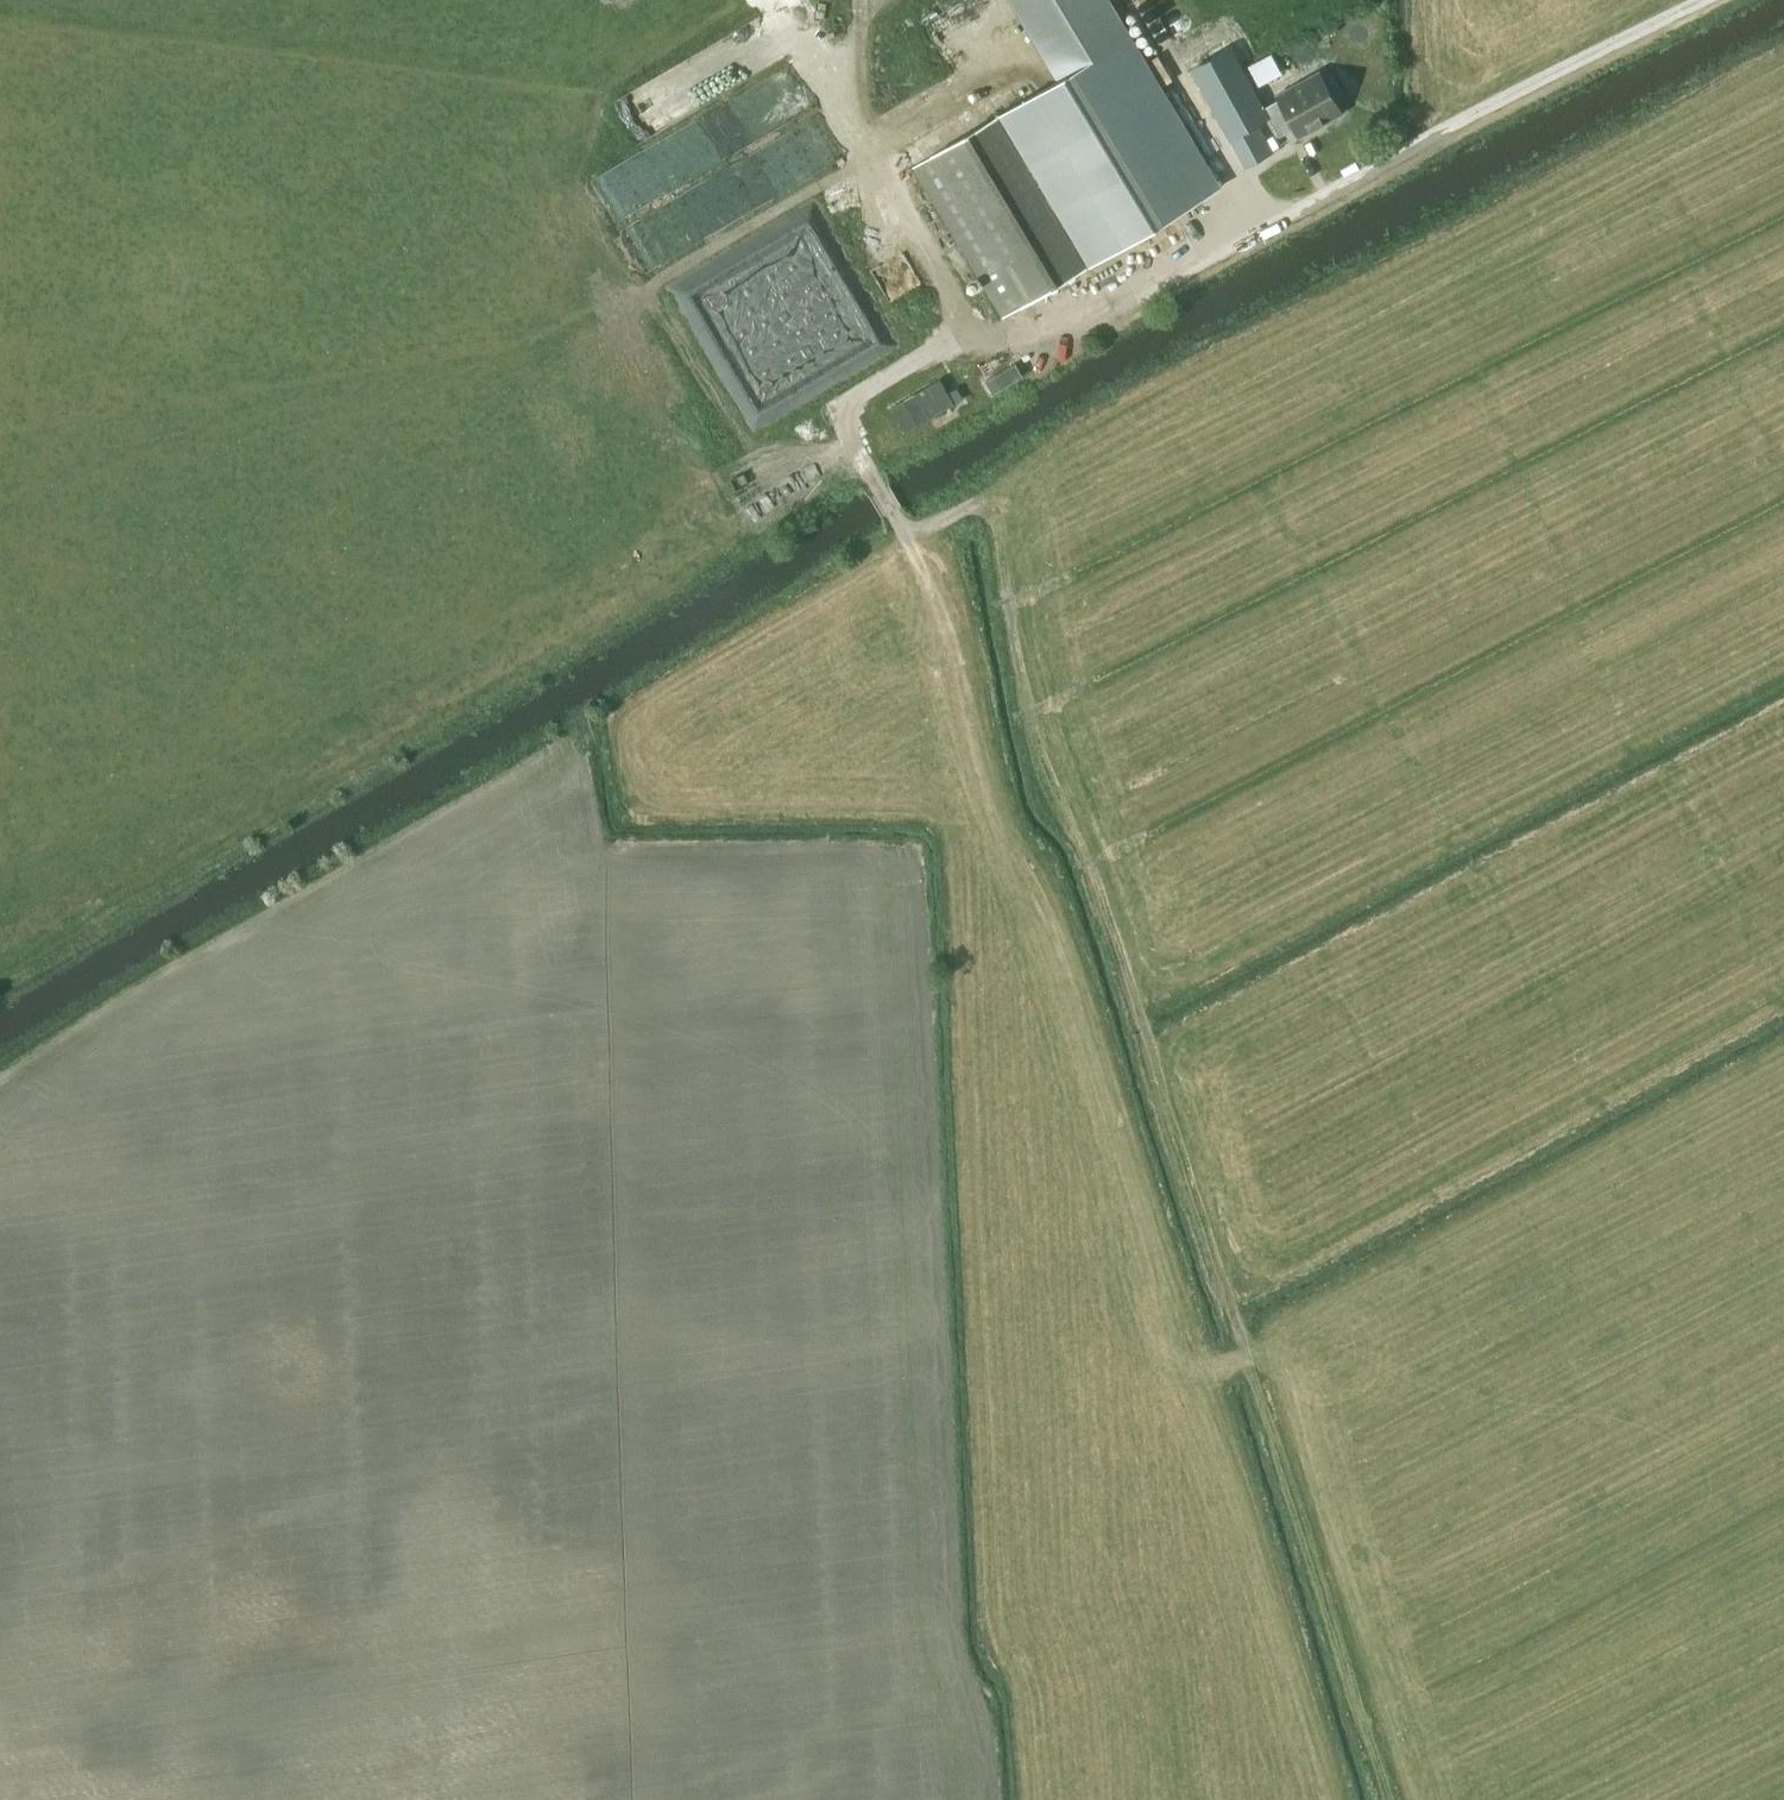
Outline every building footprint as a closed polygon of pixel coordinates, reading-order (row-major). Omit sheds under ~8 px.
[(1021,103),(915,166),(1004,316),(1222,187),(1111,0),(1010,0),(1058,81),(1021,103)] [(787,178),(842,148),(768,14),(687,58),(700,82),(685,91),(691,101),(695,99),(707,122),(728,110),(729,111),(766,91),(780,115),(779,116),(783,123),(763,134),(787,178)] [(1248,90),(1271,78),(1261,57),(1237,69),(1248,90)] [(1300,137),(1343,113),(1340,108),(1344,106),(1327,75),(1323,77),(1320,72),(1278,96),(1280,100),(1265,108),(1281,137),(1296,129),(1300,137)] [(1250,163),(1277,150),(1262,118),(1234,132),(1250,163)] [(1021,358),(990,376),(997,388),(1028,371),(1021,358)]
